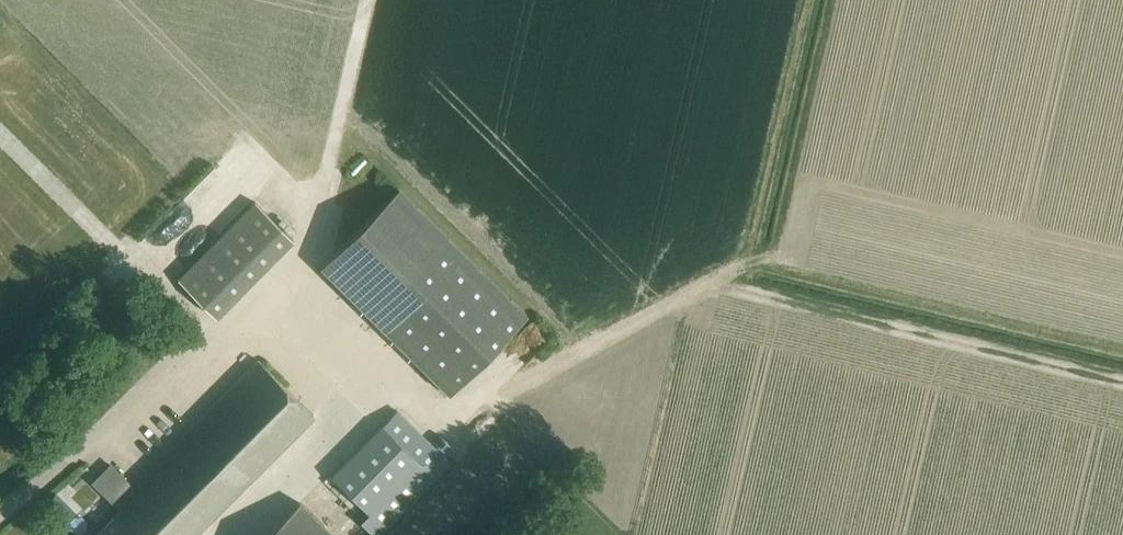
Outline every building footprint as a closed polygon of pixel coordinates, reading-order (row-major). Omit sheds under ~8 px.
[(398,188),(320,267),(449,395),(527,316),(398,188)] [(293,240),(255,202),(177,279),(215,317),(293,240)] [(314,415),(257,360),(132,486),(111,466),(100,477),(121,498),(113,505),(119,511),(95,534),(195,534),(314,415)] [(371,514),(361,523),(373,534),(379,534),(434,478),(451,463),(398,410),(382,426),(333,476),(371,514)] [(300,503),(268,534),(332,534),(300,503)]
